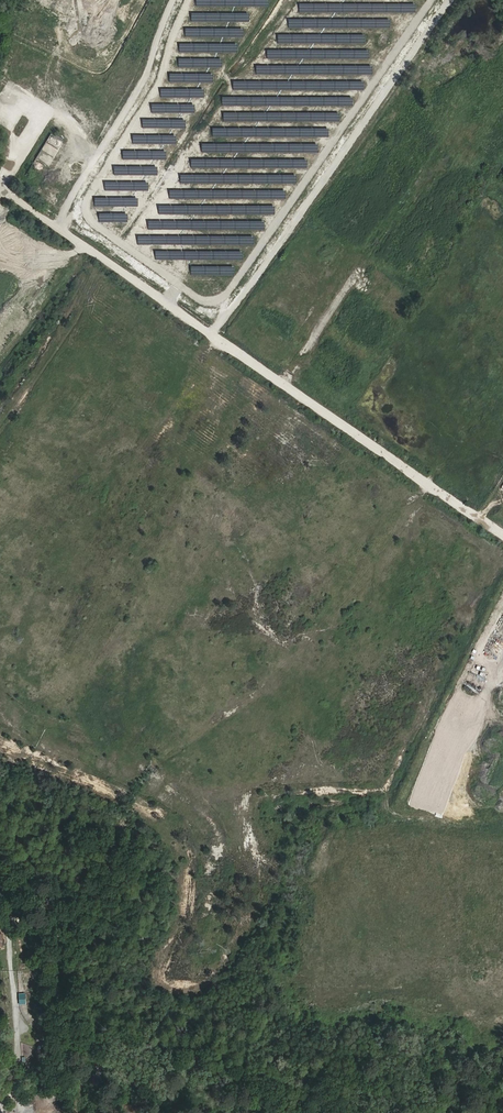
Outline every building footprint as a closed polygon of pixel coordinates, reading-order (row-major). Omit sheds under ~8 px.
[(404,580),(400,584),(404,588),(408,584),(404,580)]
